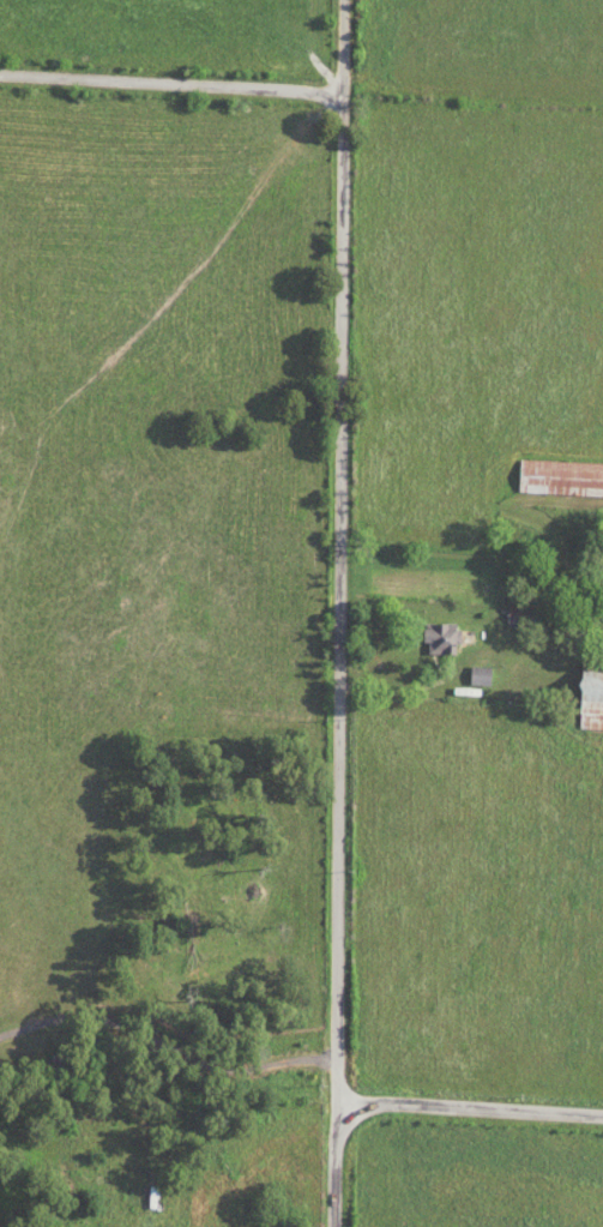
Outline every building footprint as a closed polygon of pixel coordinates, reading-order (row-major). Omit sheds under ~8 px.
[(602,498),(602,463),(519,460),(518,494),(602,498)] [(424,655),(459,655),(459,624),(424,624),(424,655)] [(580,657),(577,730),(602,731),(602,658),(580,657)] [(489,685),(489,668),(470,668),(470,685),(489,685)]
